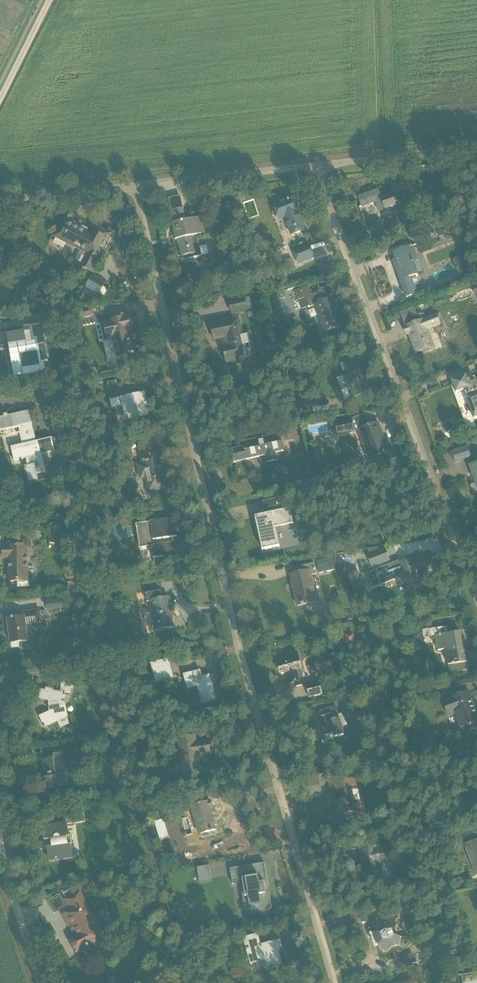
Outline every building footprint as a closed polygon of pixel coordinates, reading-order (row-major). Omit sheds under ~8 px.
[(378,214),(398,207),(394,196),(381,200),(378,192),(359,199),(362,209),(375,204),(378,214)] [(291,238),(304,232),(297,215),(299,214),(293,200),(274,208),(280,223),(284,221),(291,238)] [(177,241),(181,258),(196,255),(197,258),(202,257),(197,236),(206,234),(203,218),(186,221),(183,209),(173,211),(176,224),(172,225),(175,238),(177,237),(177,240),(176,241),(177,241)] [(421,218),(426,229),(434,226),(430,215),(421,218)] [(434,223),(436,229),(446,225),(443,219),(434,223)] [(91,236),(64,223),(56,238),(82,251),(75,265),(94,275),(106,252),(102,250),(110,236),(95,228),(91,236)] [(383,232),(381,226),(366,232),(369,238),(383,232)] [(444,230),(437,232),(439,238),(446,236),(444,230)] [(433,231),(420,236),(424,245),(437,240),(433,231)] [(310,247),(293,254),(298,266),(315,260),(310,247)] [(418,275),(422,273),(413,248),(394,255),(396,261),(393,262),(401,282),(400,282),(406,299),(419,294),(416,286),(415,286),(412,279),(419,276),(418,275)] [(285,263),(289,272),(295,270),(292,260),(285,263)] [(104,288),(106,284),(93,277),(79,305),(102,303),(102,304),(119,302),(118,291),(107,293),(108,290),(104,288)] [(324,334),(341,328),(330,300),(324,303),(320,293),(312,296),(309,288),(295,294),(298,302),(299,302),(302,310),(307,308),(308,310),(314,308),(324,334)] [(236,367),(257,362),(250,332),(243,333),(239,318),(238,318),(238,315),(248,313),(245,299),(229,302),(232,317),(233,317),(234,321),(211,326),(214,342),(226,339),(228,347),(223,348),(227,364),(236,362),(236,367)] [(420,314),(431,309),(429,305),(418,310),(420,314)] [(93,311),(89,309),(84,310),(81,313),(82,317),(85,319),(92,318),(93,315),(93,311)] [(403,314),(406,325),(420,320),(417,309),(403,314)] [(130,315),(119,317),(120,320),(104,324),(108,342),(113,341),(114,347),(112,348),(112,349),(111,351),(111,353),(112,354),(113,356),(115,357),(117,356),(117,360),(129,357),(128,355),(136,353),(133,342),(134,342),(133,337),(132,337),(132,334),(134,334),(130,315)] [(440,316),(437,317),(404,330),(407,336),(409,335),(416,355),(424,352),(425,355),(442,349),(438,336),(435,335),(433,329),(441,326),(440,324),(442,323),(440,316)] [(24,330),(7,332),(10,348),(18,347),(23,376),(46,373),(44,365),(49,364),(42,325),(24,328),(24,330)] [(345,402),(369,393),(358,365),(354,366),(351,360),(343,363),(347,375),(343,377),(343,378),(337,380),(345,402)] [(475,381),(475,380),(468,382),(466,377),(452,383),(456,395),(464,392),(466,398),(474,421),(476,420),(476,380),(475,381)] [(151,420),(145,394),(125,398),(122,386),(107,389),(112,409),(121,407),(125,422),(150,416),(150,420),(151,420)] [(312,404),(313,414),(330,412),(329,402),(312,404)] [(297,417),(304,415),(301,407),(294,409),(297,417)] [(0,419),(0,431),(0,433),(19,429),(23,446),(11,449),(14,462),(26,459),(28,467),(25,468),(26,472),(29,483),(38,481),(37,475),(46,473),(42,456),(55,453),(54,448),(58,447),(57,443),(54,439),(36,443),(29,412),(8,417),(8,416),(4,417),(4,418),(0,419)] [(337,437),(354,434),(352,420),(336,423),(336,424),(330,425),(332,434),(337,433),(337,437)] [(284,426),(287,437),(293,436),(292,431),(298,430),(296,423),(284,426)] [(385,455),(389,453),(378,424),(357,432),(368,462),(371,461),(373,466),(387,461),(385,455)] [(69,425),(58,428),(62,445),(73,443),(69,425)] [(283,452),(280,436),(244,444),(245,448),(231,451),(234,464),(265,457),(267,464),(277,462),(276,454),(283,452)] [(468,447),(452,454),(455,464),(471,458),(468,447)] [(315,468),(324,466),(320,451),(311,453),(315,468)] [(141,464),(136,465),(140,481),(145,480),(148,494),(167,490),(163,475),(165,475),(162,461),(160,461),(158,452),(139,457),(141,464)] [(469,467),(471,474),(472,473),(476,482),(474,482),(475,485),(470,487),(474,497),(476,496),(476,464),(469,467)] [(263,553),(281,549),(273,514),(271,514),(270,509),(279,507),(278,500),(263,503),(264,511),(266,510),(267,516),(255,519),(258,531),(259,531),(261,538),(260,538),(263,553)] [(172,521),(136,526),(140,550),(154,547),(156,560),(154,560),(155,569),(172,567),(170,553),(179,552),(178,543),(174,544),(174,539),(175,539),(172,521)] [(29,547),(3,548),(3,560),(9,560),(10,583),(18,583),(18,589),(30,588),(30,582),(29,582),(29,581),(34,581),(34,570),(29,570),(29,547)] [(400,563),(367,575),(373,590),(396,581),(395,579),(403,577),(409,592),(423,587),(417,573),(433,567),(429,556),(413,562),(412,559),(400,564),(400,563)] [(297,609),(317,604),(311,577),(316,576),(314,565),(291,570),(292,575),(290,576),(297,609)] [(349,576),(359,610),(367,608),(358,573),(349,576)] [(155,632),(174,629),(172,618),(174,618),(172,608),(170,608),(169,599),(162,600),(161,592),(146,595),(147,604),(150,603),(155,632)] [(61,601),(47,602),(48,613),(62,611),(61,601)] [(41,611),(2,616),(5,633),(10,632),(12,645),(12,650),(20,649),(19,644),(29,643),(27,626),(42,624),(41,611)] [(463,651),(460,634),(448,636),(447,628),(423,632),(424,639),(435,638),(437,653),(446,651),(448,667),(469,664),(467,651),(463,651)] [(302,671),(298,655),(284,658),(286,663),(278,665),(279,670),(280,670),(282,675),(287,675),(290,685),(295,684),(296,689),(301,687),(297,672),(302,671)] [(173,661),(155,664),(158,683),(177,680),(173,661)] [(67,680),(62,680),(61,692),(65,692),(65,695),(71,696),(73,680),(72,680),(72,669),(67,669),(67,680)] [(202,706),(217,702),(210,677),(202,679),(200,673),(184,677),(188,691),(197,689),(202,706)] [(320,681),(306,686),(309,697),(324,694),(320,681)] [(108,683),(102,685),(103,692),(106,691),(107,696),(111,695),(108,683)] [(49,713),(39,718),(45,729),(58,723),(61,730),(69,726),(65,703),(66,697),(63,696),(64,693),(54,692),(54,690),(46,689),(45,691),(38,690),(37,701),(48,702),(49,713)] [(464,741),(476,736),(476,714),(469,694),(442,704),(448,719),(455,716),(464,741)] [(200,706),(189,708),(191,717),(202,714),(200,706)] [(336,708),(318,713),(325,737),(324,738),(325,743),(337,740),(337,739),(345,736),(336,708)] [(177,739),(182,779),(202,777),(199,758),(211,757),(209,741),(197,742),(196,737),(177,739)] [(64,798),(84,795),(80,767),(77,768),(76,757),(64,758),(63,754),(53,756),(54,760),(42,762),(47,791),(54,789),(54,788),(59,787),(60,789),(62,788),(64,798)] [(356,768),(340,771),(341,778),(356,776),(356,768)] [(352,815),(364,813),(362,803),(360,803),(357,780),(330,785),(337,816),(338,816),(339,825),(353,823),(352,815)] [(194,822),(199,837),(217,831),(211,811),(213,810),(210,801),(190,807),(190,808),(185,809),(189,823),(194,822)] [(83,810),(67,812),(67,818),(65,818),(67,826),(85,823),(83,810)] [(51,861),(73,858),(71,838),(69,838),(68,827),(44,830),(46,842),(51,841),(53,849),(49,849),(51,861)] [(476,877),(476,841),(464,846),(475,878),(476,877)] [(361,862),(365,882),(383,879),(381,868),(390,866),(387,846),(360,850),(360,851),(362,851),(364,861),(361,862)] [(269,864),(231,869),(233,885),(245,883),(249,914),(275,911),(269,864)] [(201,867),(202,883),(215,882),(213,866),(201,867)] [(84,950),(85,950),(88,955),(90,957),(92,957),(95,957),(98,955),(99,952),(98,949),(97,947),(105,943),(104,940),(110,937),(106,927),(100,931),(86,905),(87,904),(81,892),(65,901),(71,913),(66,916),(72,927),(74,925),(80,936),(77,937),(78,938),(70,942),(76,953),(84,949),(84,950)] [(54,914),(66,907),(59,895),(47,902),(54,914)] [(406,951),(412,945),(408,939),(401,940),(394,937),(393,933),(397,927),(403,924),(402,916),(404,914),(415,912),(413,901),(393,904),(394,913),(393,918),(392,921),(384,926),(377,924),(374,930),(376,933),(381,936),(383,942),(381,946),(381,951),(386,954),(391,949),(400,948),(406,951)] [(267,971),(282,967),(278,950),(282,949),(280,941),(261,947),(258,935),(243,939),(251,966),(265,962),(267,971)] [(237,953),(234,941),(221,944),(224,957),(237,953)] [(419,969),(418,963),(403,966),(405,971),(419,969)] [(434,971),(425,972),(426,981),(435,980),(434,971)] [(462,977),(463,982),(476,982),(476,974),(462,977)]
